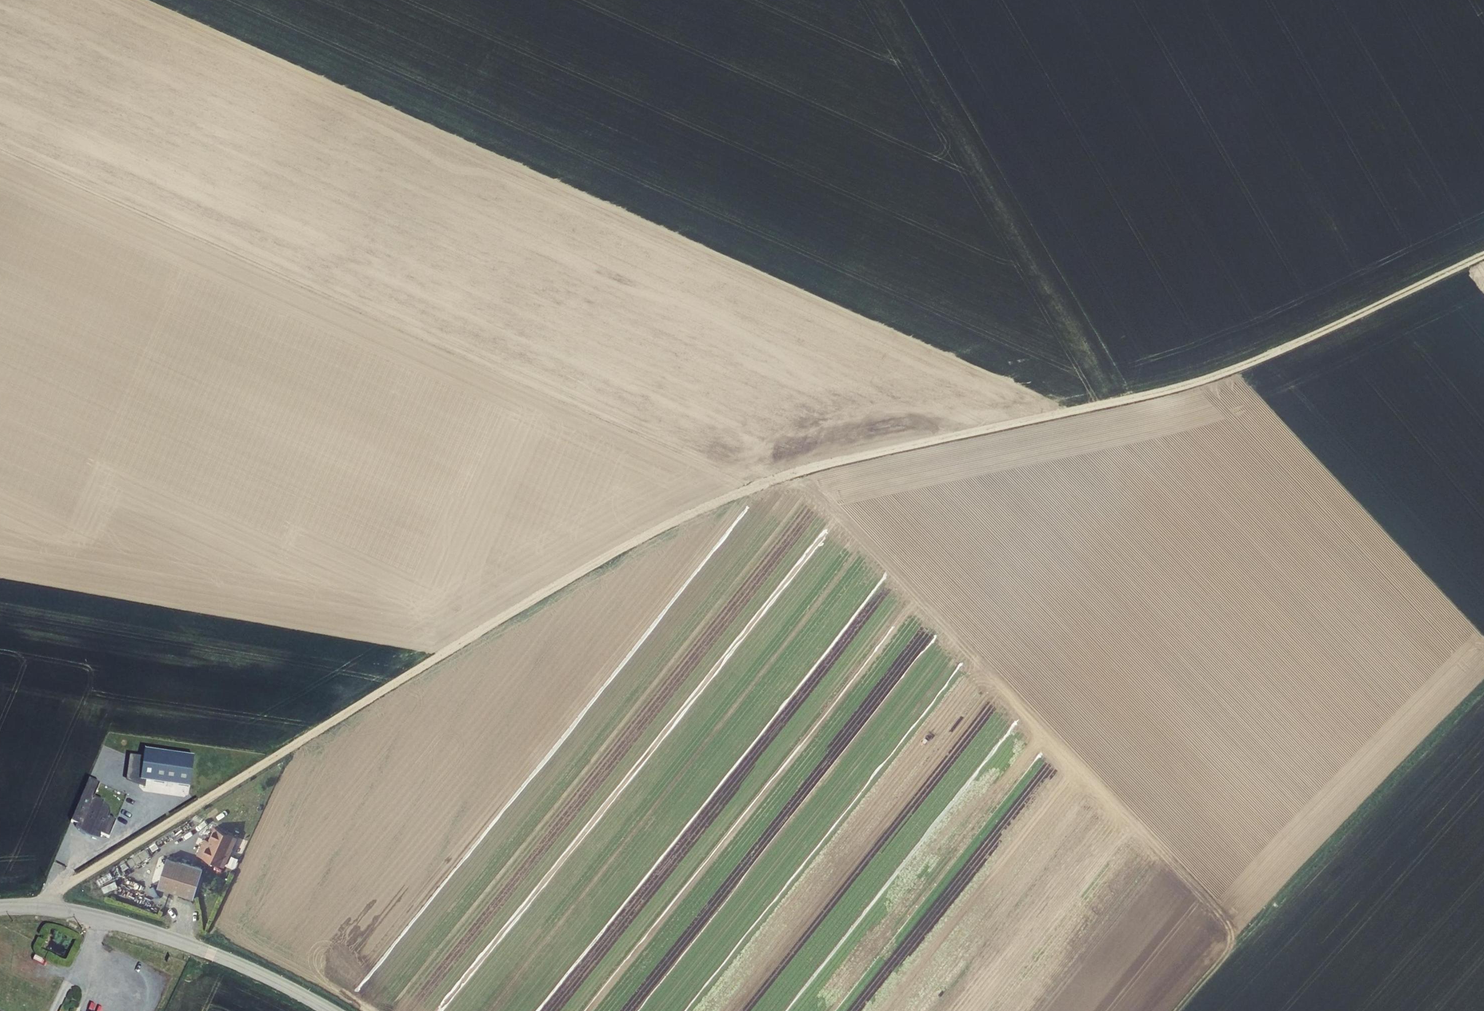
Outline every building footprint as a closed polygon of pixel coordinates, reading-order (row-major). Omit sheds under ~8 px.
[(183,784),(188,754),(139,745),(137,753),(125,751),(121,775),(134,777),(134,776),(183,784)] [(98,833),(107,837),(114,819),(107,816),(107,809),(104,804),(101,802),(102,801),(92,796),(98,783),(87,778),(69,820),(76,823),(73,825),(75,828),(83,834),(87,836),(99,838),(98,833)] [(227,865),(239,835),(218,825),(212,839),(208,837),(201,853),(227,865)] [(206,867),(170,856),(161,885),(197,896),(206,867)]
